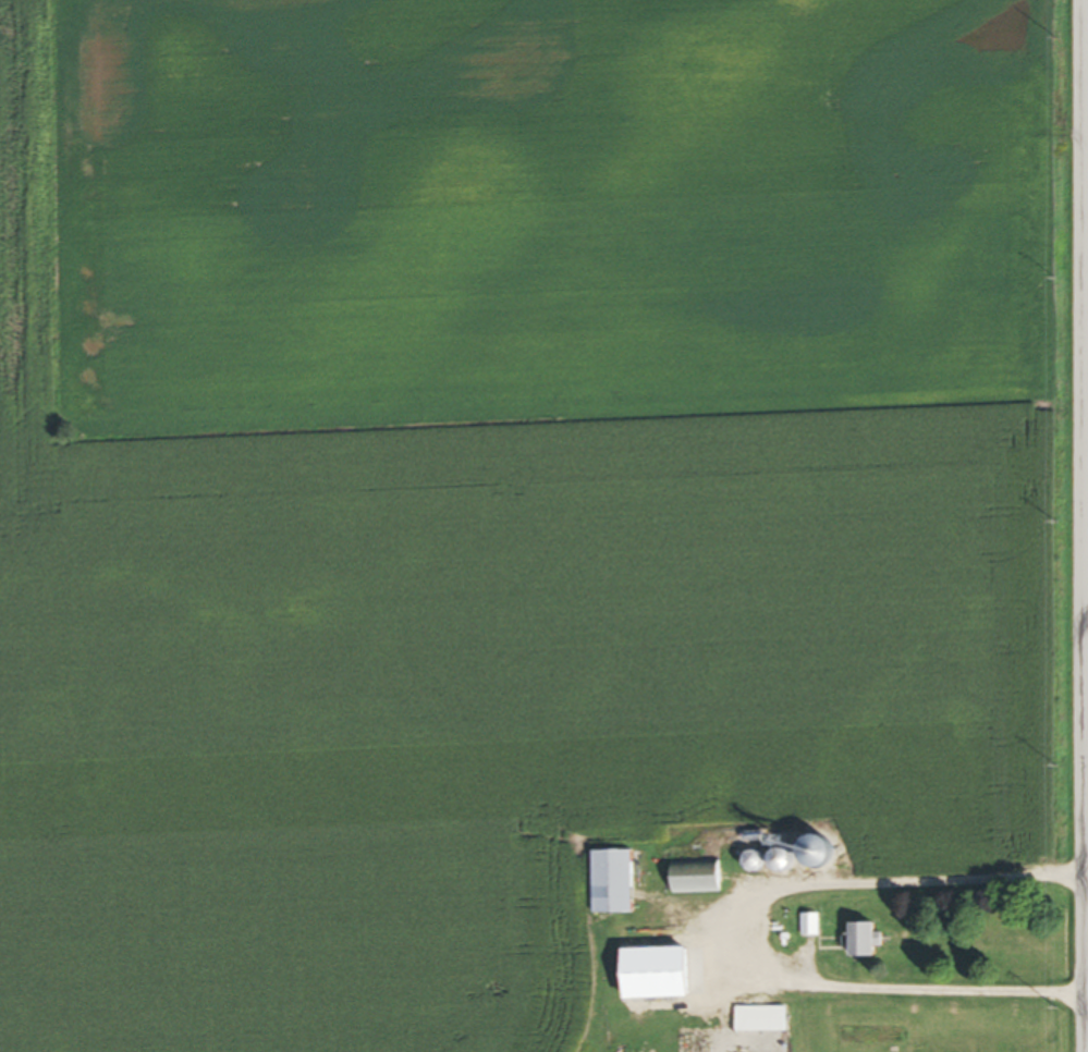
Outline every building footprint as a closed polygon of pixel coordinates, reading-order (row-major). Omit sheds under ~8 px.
[(822,866),(839,866),(839,839),(822,839),(822,866)] [(639,852),(599,852),(599,915),(639,915),(639,852)] [(678,895),(728,895),(728,866),(678,866),(678,895)] [(824,939),(824,916),(807,916),(807,939),(824,939)] [(885,924),(860,924),(860,958),(885,958),(885,924)] [(742,1035),(792,1035),(792,1009),(742,1009),(742,1035)]
